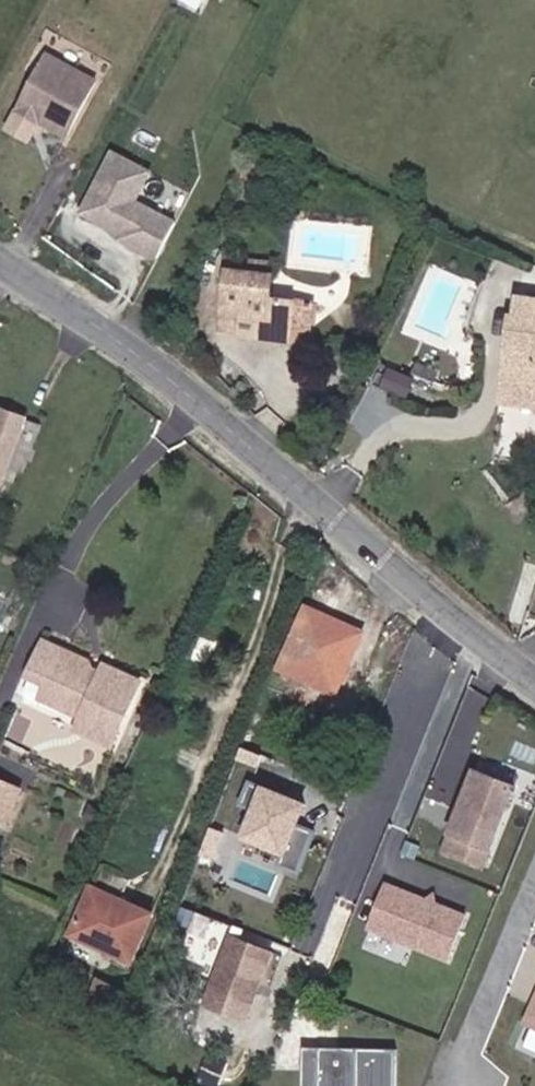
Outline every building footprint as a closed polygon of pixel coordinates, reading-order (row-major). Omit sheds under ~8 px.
[(100,82),(43,52),(1,132),(28,146),(39,126),(68,142),(100,82)] [(153,173),(110,151),(75,218),(157,261),(178,221),(138,201),(153,173)] [(252,261),(252,272),(276,275),(276,263),(252,261)] [(270,339),(274,297),(276,275),(252,272),(223,269),(220,327),(236,329),(236,336),(270,339)] [(274,297),(270,339),(300,342),(301,324),(303,301),(274,297)] [(534,405),(534,301),(520,300),(521,321),(512,321),(506,403),(534,405)] [(319,327),(322,303),(303,301),(301,324),(319,327)] [(418,374),(426,357),(401,346),(393,364),(418,374)] [(410,395),(418,376),(390,365),(383,385),(410,395)] [(506,403),(505,410),(534,413),(534,405),(506,403)] [(24,418),(0,409),(0,483),(24,418)] [(306,665),(360,689),(377,645),(309,615),(287,669),(302,675),(306,665)] [(143,671),(106,658),(105,660),(101,672),(91,669),(88,661),(61,653),(62,646),(42,639),(28,674),(31,675),(25,690),(25,697),(36,702),(40,695),(84,710),(86,703),(100,707),(93,730),(115,737),(143,671)] [(101,672),(105,660),(62,646),(61,653),(88,661),(91,669),(101,672)] [(84,710),(80,725),(93,730),(100,707),(86,703),(84,710)] [(512,791),(472,776),(440,856),(479,871),(512,791)] [(7,821),(22,787),(0,778),(0,818),(7,821)] [(299,829),(308,805),(248,782),(238,807),(249,811),(236,842),(278,858),(275,866),(298,875),(313,834),(299,829)] [(460,920),(382,888),(364,931),(442,963),(460,920)] [(103,937),(74,924),(56,962),(117,989),(137,945),(106,930),(103,937)] [(274,952),(228,934),(200,1007),(246,1024),(274,952)] [(519,1025),(534,1032),(534,990),(519,1025)] [(299,1046),(298,1085),(400,1085),(401,1049),(299,1046)]
